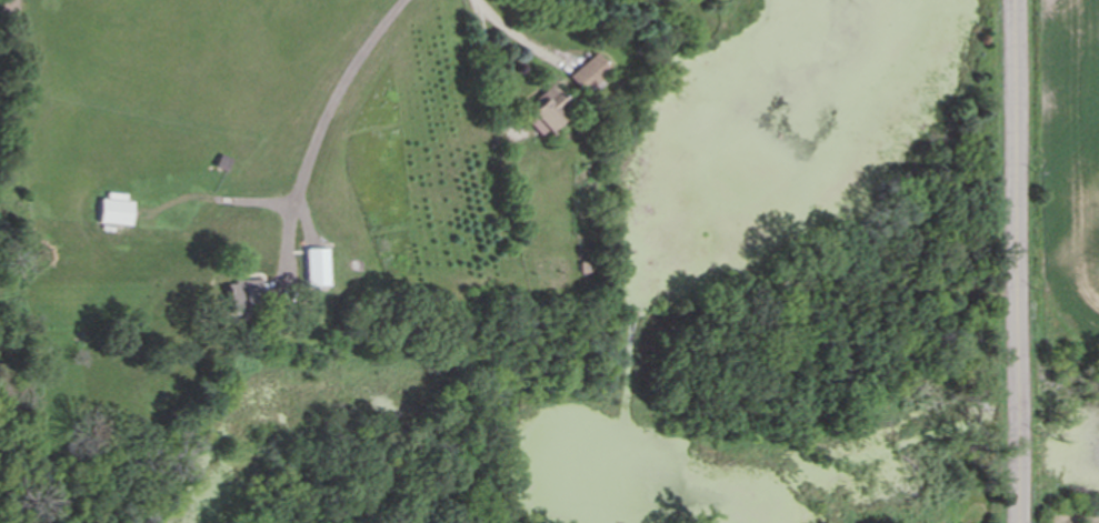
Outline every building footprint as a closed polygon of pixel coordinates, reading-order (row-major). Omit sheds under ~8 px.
[(568,77),(583,93),(610,69),(595,52),(568,77)] [(563,118),(557,112),(568,103),(551,85),(527,106),(536,116),(528,122),(542,137),(563,118)] [(102,223),(130,226),(133,195),(105,192),(102,223)] [(327,248),(306,249),(307,286),(328,286),(327,248)] [(227,315),(260,315),(260,281),(227,281),(227,315)]
